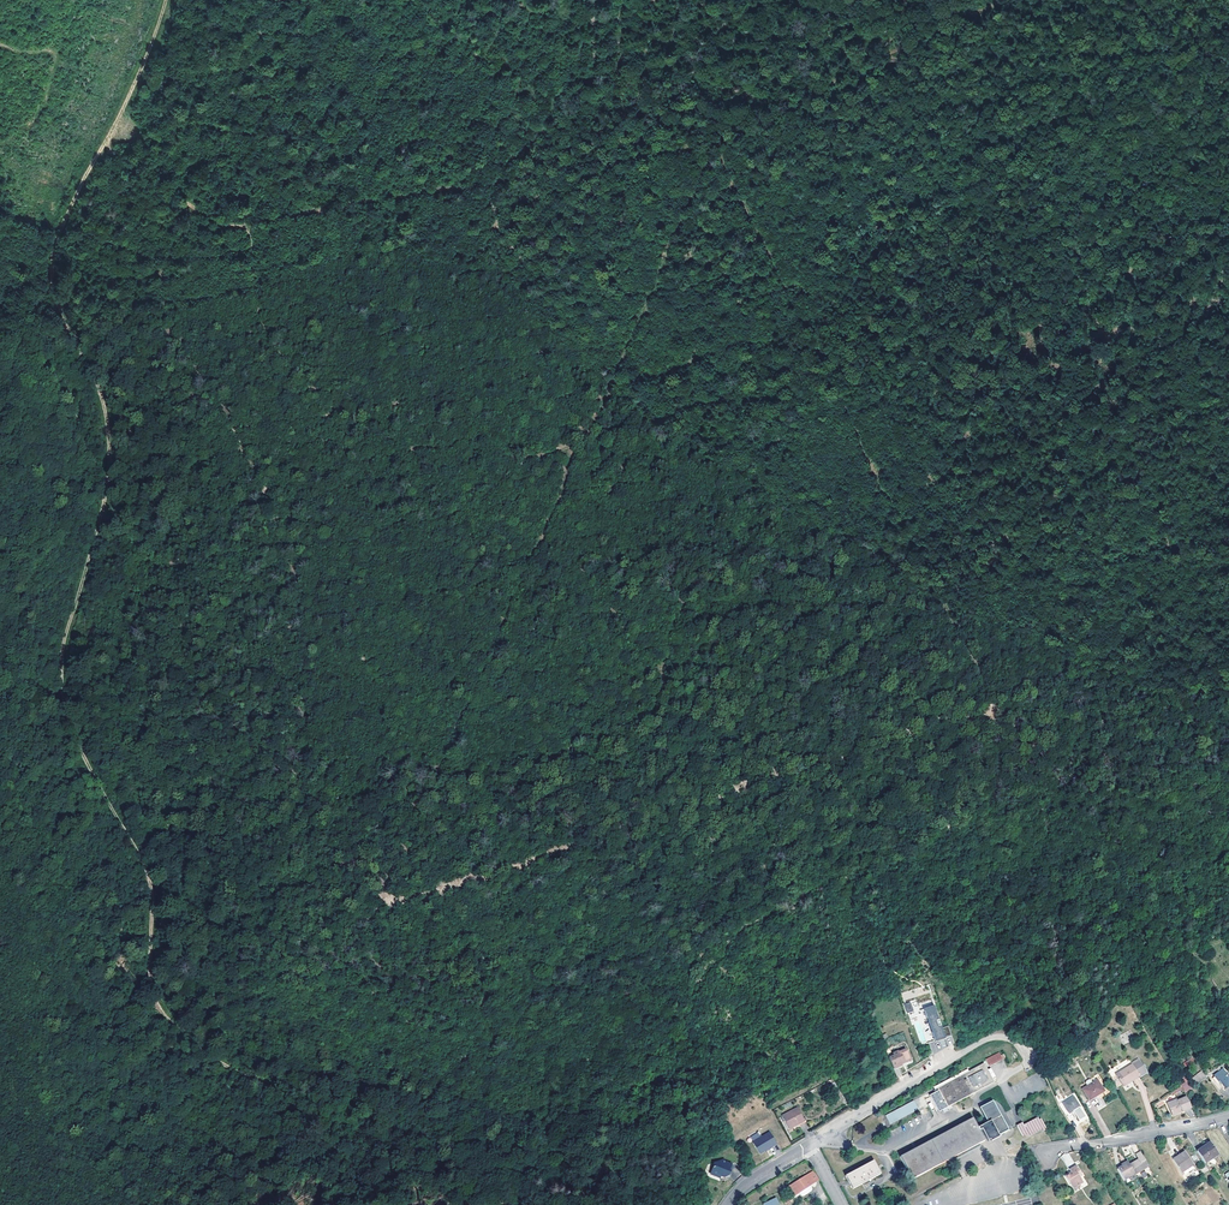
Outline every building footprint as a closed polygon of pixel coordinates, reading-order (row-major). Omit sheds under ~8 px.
[(903,1004),(906,1013),(913,1011),(911,1002),(903,1004)] [(948,1026),(943,1028),(935,1004),(924,1008),(934,1040),(951,1035),(948,1026)] [(919,1044),(926,1042),(916,1009),(912,1010),(913,1012),(910,1013),(919,1044)] [(1080,1056),(1093,1048),(1090,1044),(1089,1045),(1088,1046),(1077,1053),(1080,1056)] [(905,1049),(901,1051),(906,1062),(910,1060),(905,1049)] [(906,1062),(901,1051),(899,1052),(898,1051),(894,1053),(901,1066),(902,1065),(901,1063),(904,1062),(905,1063),(906,1062)] [(894,1056),(889,1058),(894,1069),(901,1066),(894,1053),(893,1054),(894,1056)] [(990,1067),(1001,1061),(1000,1059),(1001,1058),(1000,1057),(1001,1056),(999,1053),(997,1054),(986,1060),(990,1067)] [(1131,1063),(1132,1065),(1139,1076),(1146,1072),(1137,1059),(1131,1063)] [(994,1083),(984,1064),(937,1089),(938,1092),(930,1096),(939,1113),(994,1083)] [(1138,1077),(1131,1065),(1115,1075),(1123,1086),(1138,1077)] [(1132,1065),(1131,1065),(1138,1077),(1139,1076),(1132,1065)] [(1210,1078),(1218,1089),(1222,1087),(1219,1083),(1222,1082),(1226,1089),(1228,1087),(1228,1076),(1224,1069),(1210,1078)] [(1099,1100),(1106,1095),(1097,1081),(1092,1083),(1087,1086),(1083,1089),(1090,1100),(1097,1096),(1099,1100)] [(924,1099),(923,1096),(921,1098),(914,1101),(918,1110),(927,1105),(924,1099)] [(1191,1108),(1186,1096),(1177,1101),(1176,1099),(1166,1104),(1171,1114),(1180,1110),(1181,1112),(1191,1108)] [(1067,1100),(1063,1103),(1065,1106),(1069,1113),(1074,1110),(1076,1114),(1082,1111),(1073,1097),(1069,1099),(1067,1100)] [(914,1101),(888,1115),(889,1117),(886,1118),(890,1125),(918,1110),(914,1101)] [(1065,1106),(1061,1109),(1065,1115),(1069,1113),(1065,1106)] [(797,1107),(782,1115),(789,1128),(804,1120),(797,1107)] [(1007,1131),(997,1115),(990,1119),(990,1121),(991,1123),(992,1127),(992,1129),(992,1132),(993,1134),(996,1135),(999,1135),(1007,1131)] [(977,1128),(972,1118),(900,1157),(912,1179),(951,1158),(979,1144),(984,1141),(979,1131),(977,1128)] [(1044,1131),(1046,1130),(1041,1120),(1039,1121),(1037,1118),(1023,1126),(1021,1124),(1017,1127),(1022,1136),(1027,1134),(1028,1136),(1043,1128),(1044,1131)] [(987,1123),(977,1128),(979,1131),(982,1130),(988,1141),(999,1135),(996,1135),(993,1134),(992,1132),(992,1129),(992,1127),(991,1123),(990,1121),(990,1119),(986,1121),(987,1123)] [(771,1132),(754,1141),(760,1153),(765,1150),(766,1151),(770,1149),(769,1149),(778,1144),(771,1132)] [(1205,1164),(1219,1155),(1210,1143),(1197,1152),(1205,1164)] [(1193,1166),(1188,1158),(1185,1152),(1172,1161),(1180,1174),(1193,1166)] [(1139,1160),(1130,1165),(1135,1174),(1149,1167),(1146,1162),(1141,1153),(1136,1155),(1139,1160)] [(730,1174),(731,1170),(730,1169),(732,1163),(726,1160),(725,1158),(715,1162),(716,1165),(715,1166),(712,1171),(714,1174),(717,1175),(720,1174),(722,1175),(725,1176),(730,1174)] [(881,1174),(874,1161),(845,1176),(853,1189),(881,1174)] [(1125,1181),(1135,1174),(1130,1165),(1128,1161),(1124,1164),(1125,1165),(1118,1169),(1125,1181)] [(1080,1185),(1080,1183),(1081,1182),(1081,1180),(1081,1177),(1082,1176),(1081,1175),(1076,1166),(1068,1170),(1070,1173),(1069,1173),(1070,1174),(1069,1175),(1065,1178),(1072,1190),(1080,1185)] [(803,1196),(807,1193),(808,1193),(810,1192),(811,1190),(809,1186),(815,1183),(810,1174),(788,1187),(793,1196),(799,1193),(801,1195),(803,1196)] [(1135,1174),(1125,1181),(1127,1183),(1137,1177),(1135,1174)]
